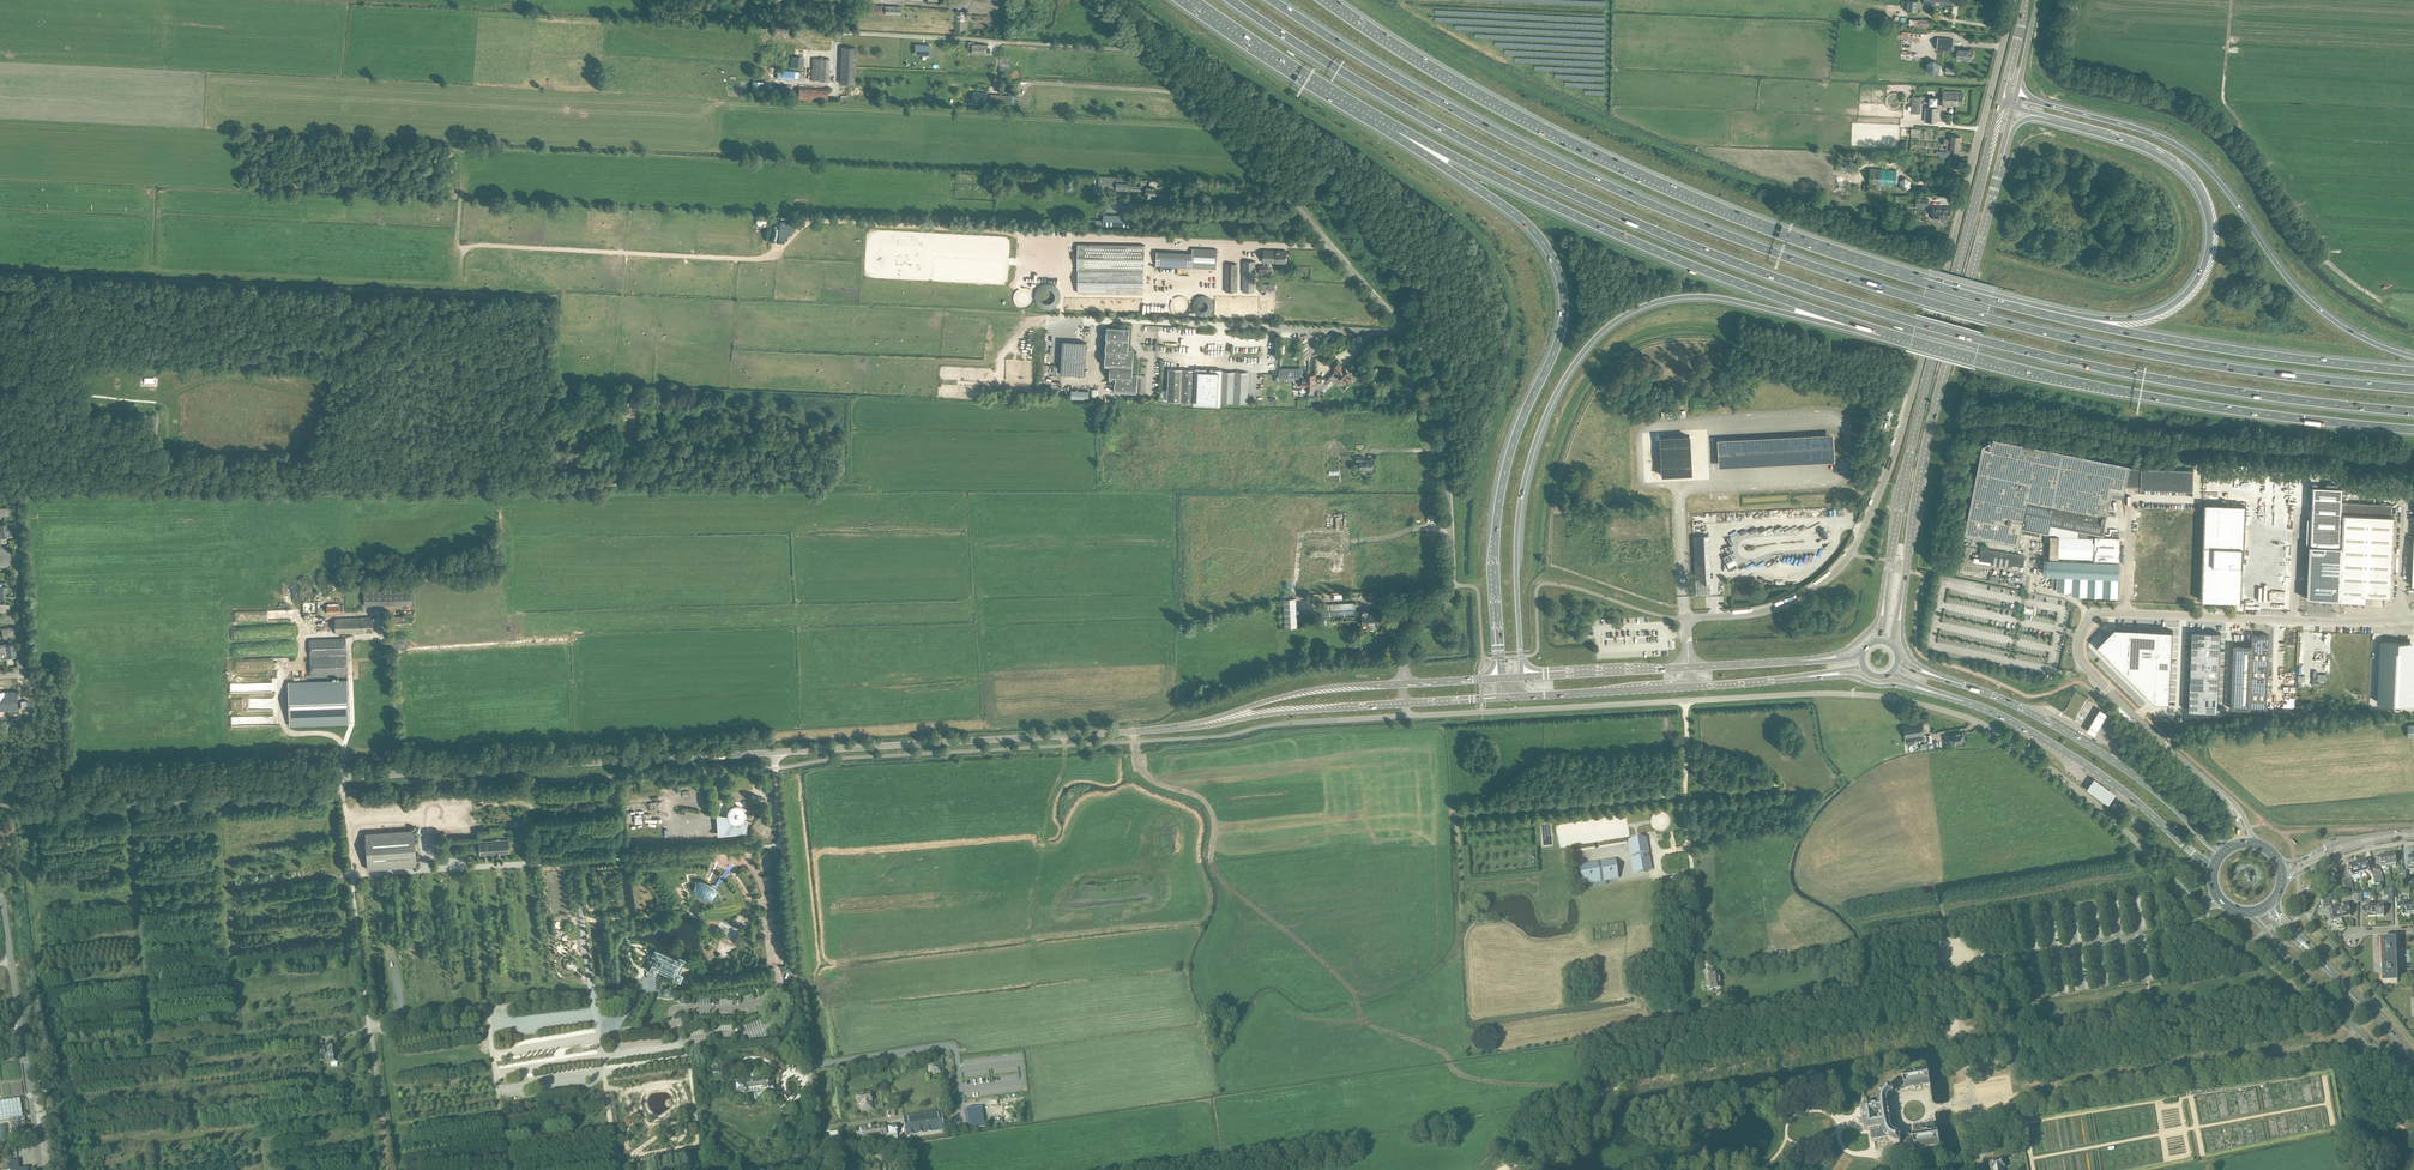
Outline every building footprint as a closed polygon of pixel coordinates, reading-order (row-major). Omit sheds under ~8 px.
[(1918,12),(1919,1),(1907,0),(1906,11),(1918,12)] [(885,15),(885,7),(870,6),(870,14),(885,15)] [(901,7),(885,7),(885,15),(900,15),(901,7)] [(955,33),(961,33),(966,33),(966,12),(956,11),(955,33)] [(1957,50),(1956,58),(1972,60),(1973,50),(1956,48),(1956,47),(1953,47),(1953,39),(1938,38),(1937,50),(1952,51),(1952,50),(1957,50)] [(915,54),(930,55),(930,45),(915,44),(915,54)] [(971,44),(971,54),(987,55),(988,45),(971,44)] [(855,83),(857,47),(842,46),(841,83),(855,83)] [(813,58),(812,80),(830,81),(830,58),(813,58)] [(1934,59),(1927,62),(1927,70),(1933,75),(1940,71),(1941,64),(1934,59)] [(778,70),(777,78),(801,79),(801,72),(778,70)] [(763,82),(753,81),(752,92),(762,93),(763,82)] [(828,88),(799,86),(798,100),(827,102),(828,88)] [(974,101),(988,103),(989,93),(974,91),(974,101)] [(1963,106),(1964,92),(1943,91),(1943,105),(1963,106)] [(1926,107),(1925,122),(1936,122),(1937,108),(1926,107)] [(1959,152),(1960,143),(1944,141),(1944,145),(1947,145),(1946,150),(1950,151),(1959,152)] [(1871,168),(1870,184),(1896,186),(1897,171),(1871,168)] [(997,187),(997,175),(985,174),(984,186),(997,187)] [(1144,189),(1144,196),(1151,196),(1151,194),(1155,194),(1156,187),(1127,186),(1128,181),(1117,181),(1117,177),(1103,177),(1102,189),(1127,190),(1127,188),(1139,189),(1144,189)] [(1911,181),(1905,177),(1900,180),(1899,187),(1905,190),(1911,187),(1911,181)] [(1952,207),(1933,206),(1932,219),(1951,220),(1952,207)] [(1104,215),(1104,226),(1132,227),(1133,216),(1104,215)] [(1146,245),(1079,244),(1078,269),(1079,269),(1078,292),(1144,293),(1145,270),(1146,245)] [(1192,267),(1216,269),(1217,249),(1193,248),(1192,253),(1192,267)] [(1286,263),(1287,261),(1287,258),(1287,251),(1263,250),(1263,262),(1286,263)] [(1157,266),(1192,267),(1192,253),(1157,251),(1157,266)] [(1243,261),(1243,292),(1255,292),(1255,275),(1255,261),(1243,261)] [(1237,264),(1226,264),(1226,292),(1238,292),(1237,264)] [(1260,265),(1260,273),(1268,273),(1268,265),(1260,265)] [(1129,329),(1107,327),(1105,366),(1110,366),(1109,378),(1115,379),(1114,391),(1137,393),(1137,380),(1132,379),(1133,354),(1131,354),(1131,352),(1129,350),(1128,350),(1129,329)] [(1063,341),(1061,374),(1085,375),(1087,342),(1063,341)] [(1318,385),(1318,389),(1322,390),(1331,381),(1332,380),(1334,383),(1337,380),(1340,383),(1343,381),(1343,380),(1346,383),(1353,376),(1345,367),(1344,369),(1338,363),(1333,368),(1336,371),(1328,378),(1324,378),(1324,385),(1318,385)] [(1191,370),(1169,369),(1168,401),(1194,402),(1194,405),(1221,406),(1221,402),(1248,403),(1249,372),(1222,371),(1222,369),(1191,368),(1191,370)] [(1279,369),(1279,378),(1302,378),(1302,387),(1302,397),(1315,397),(1315,389),(1318,389),(1318,385),(1324,385),(1324,378),(1315,378),(1315,374),(1305,374),(1302,374),(1302,369),(1279,369)] [(1089,391),(1071,390),(1071,399),(1089,400),(1089,391)] [(1881,426),(1881,427),(1881,428),(1882,428),(1888,430),(1889,429),(1890,429),(1890,428),(1891,422),(1891,421),(1884,419),(1883,419),(1883,420),(1881,426)] [(1994,437),(1992,446),(1983,444),(1974,489),(1966,533),(2019,543),(2022,530),(2039,534),(2040,530),(2048,532),(2050,535),(2051,536),(2051,535),(2059,536),(2078,537),(2078,528),(2088,530),(2088,531),(2098,533),(2104,534),(2107,518),(2113,490),(2125,492),(2126,484),(2129,466),(2130,464),(1994,437)] [(1690,438),(1660,440),(1662,479),(1692,477),(1690,438)] [(1747,438),(1725,439),(1726,466),(1748,465),(1747,438)] [(1360,469),(1373,469),(1373,460),(1364,460),(1364,456),(1356,456),(1356,461),(1360,461),(1360,469)] [(2129,466),(2126,484),(2141,484),(2142,466),(2129,466)] [(2194,468),(2142,466),(2141,484),(2141,487),(2193,489),(2194,468)] [(2312,486),(2309,545),(2342,547),(2343,514),(2342,514),(2343,487),(2312,486)] [(2381,503),(2343,502),(2342,512),(2391,514),(2392,504),(2386,504),(2386,502),(2381,502),(2381,503)] [(2205,503),(2201,600),(2210,600),(2214,600),(2221,601),(2221,602),(2221,604),(2231,605),(2231,601),(2234,601),(2241,601),(2243,559),(2244,559),(2245,537),(2246,505),(2205,503)] [(0,508),(0,517),(9,515),(8,507),(0,508)] [(2309,545),(2307,599),(2366,601),(2367,581),(2392,582),(2394,516),(2343,514),(2342,547),(2309,545)] [(8,537),(7,535),(10,534),(9,528),(6,529),(6,523),(0,524),(0,538),(8,537)] [(2120,562),(2119,562),(2120,537),(2119,537),(2119,532),(2112,531),(2112,537),(2095,536),(2095,542),(2092,542),(2092,538),(2087,537),(2088,530),(2078,528),(2078,537),(2059,536),(2051,535),(2051,536),(2050,557),(2050,559),(2049,559),(2048,575),(2053,575),(2053,576),(2057,576),(2056,588),(2057,588),(2057,590),(2061,591),(2072,592),(2072,595),(2082,595),(2082,596),(2082,595),(2116,597),(2118,597),(2119,594),(2120,578),(2119,578),(2119,573),(2120,574),(2120,566),(2120,562)] [(1709,535),(1693,536),(1694,561),(1710,561),(1709,535)] [(2022,554),(1981,548),(1980,560),(1991,562),(1991,563),(1997,564),(1996,565),(2002,566),(2003,565),(2008,566),(2009,565),(2020,566),(2022,554)] [(1730,553),(1723,557),(1730,570),(1737,567),(1730,553)] [(1696,581),(1696,594),(1696,595),(1711,594),(1710,580),(1696,581)] [(5,597),(6,591),(8,591),(9,585),(6,585),(6,582),(0,582),(0,596),(5,597)] [(365,605),(412,604),(412,589),(364,591),(365,605)] [(1295,598),(1283,599),(1285,627),(1297,627),(1295,598)] [(1322,616),(1355,615),(1355,602),(1321,604),(1322,616)] [(327,613),(340,613),(339,604),(339,603),(326,604),(327,613)] [(10,612),(10,604),(0,604),(0,612),(10,612)] [(1368,614),(1368,610),(1362,611),(1362,614),(1362,625),(1379,624),(1378,615),(1368,615),(1368,614)] [(336,633),(373,632),(372,617),(335,618),(336,633)] [(15,627),(2,629),(3,637),(16,635),(15,627)] [(2108,637),(2099,646),(2142,688),(2141,689),(2154,702),(2155,702),(2156,695),(2156,688),(2156,680),(2157,673),(2157,666),(2157,659),(2158,652),(2158,644),(2158,637),(2159,630),(2134,629),(2134,630),(2115,629),(2115,638),(2108,637)] [(2173,630),(2159,630),(2158,637),(2173,638),(2173,630)] [(2231,709),(2267,710),(2270,635),(2252,634),(2251,646),(2234,645),(2231,709)] [(347,675),(347,656),(346,638),(310,640),(311,676),(347,675)] [(391,639),(391,648),(405,647),(404,638),(396,639),(391,639)] [(2378,702),(2413,704),(2413,699),(2413,647),(2410,642),(2381,641),(2378,702)] [(14,657),(14,655),(17,654),(16,648),(13,649),(12,643),(0,645),(0,659),(14,657)] [(349,725),(348,684),(347,680),(298,682),(287,682),(289,727),(349,725)] [(20,714),(19,691),(0,692),(0,715),(20,714)] [(2066,713),(2064,711),(2064,712),(2076,719),(2075,718),(2082,707),(2087,697),(2088,698),(2088,697),(2078,691),(2066,713)] [(37,700),(26,701),(27,714),(38,713),(37,700)] [(2311,700),(2311,708),(2321,708),(2321,701),(2311,700)] [(2101,708),(2087,730),(2095,734),(2108,713),(2101,708)] [(1925,737),(1923,723),(1903,726),(1906,740),(1925,737)] [(1954,741),(1964,740),(1963,732),(1953,733),(1953,735),(1945,736),(1946,741),(1954,740),(1954,741)] [(2117,793),(2095,778),(2088,788),(2110,803),(2117,793)] [(738,806),(736,806),(735,806),(734,806),(733,807),(732,807),(731,808),(731,809),(730,809),(730,810),(729,811),(729,812),(729,813),(729,814),(729,815),(729,816),(729,817),(718,815),(718,814),(719,834),(748,832),(747,820),(742,819),(743,818),(744,818),(744,817),(744,816),(745,815),(745,814),(745,813),(744,812),(744,811),(744,810),(743,809),(742,808),(741,807),(740,807),(739,806),(738,806)] [(524,819),(515,820),(516,828),(524,827),(524,819)] [(369,869),(417,866),(414,830),(366,833),(369,869)] [(509,839),(480,841),(481,855),(497,854),(497,857),(501,857),(501,853),(510,853),(509,839)] [(1644,840),(1631,842),(1633,855),(1646,853),(1644,840)] [(2389,865),(2388,856),(2381,857),(2381,855),(2376,856),(2377,863),(2380,862),(2381,866),(2385,866),(2386,869),(2389,868),(2389,865)] [(2388,856),(2389,865),(2396,864),(2395,855),(2388,856)] [(1647,857),(1633,859),(1636,872),(1649,870),(1647,857)] [(2366,861),(2357,863),(2361,873),(2369,870),(2366,861)] [(1583,882),(1616,877),(1613,862),(1581,867),(1583,882)] [(2361,875),(2361,873),(2357,863),(2349,865),(2351,871),(2350,871),(2351,878),(2361,875)] [(2350,893),(2354,892),(2350,879),(2346,880),(2350,893)] [(696,886),(693,888),(697,892),(699,894),(702,895),(705,897),(707,897),(710,898),(713,898),(713,895),(717,891),(715,889),(713,887),(710,885),(708,884),(705,883),(702,882),(700,881),(696,881),(696,886)] [(2403,916),(2411,915),(2410,902),(2398,902),(2397,903),(2397,907),(2398,908),(2402,908),(2403,916)] [(2380,906),(2376,906),(2376,917),(2384,916),(2383,908),(2387,908),(2387,903),(2380,903),(2380,906)] [(2339,905),(2339,906),(2340,906),(2342,917),(2342,918),(2350,916),(2349,910),(2353,910),(2352,904),(2343,906),(2343,904),(2339,905)] [(2368,917),(2376,917),(2376,906),(2371,906),(2371,904),(2367,904),(2368,917)] [(2332,920),(2342,918),(2342,917),(2340,906),(2339,906),(2337,907),(2337,906),(2334,907),(2335,907),(2329,909),(2332,920)] [(2397,983),(2395,940),(2381,941),(2383,984),(2397,983)] [(668,955),(655,949),(652,956),(655,957),(653,961),(649,970),(655,974),(657,971),(680,982),(683,975),(680,973),(686,960),(682,958),(679,957),(678,960),(668,955)] [(1706,988),(1710,987),(1710,989),(1712,988),(1715,988),(1719,988),(1719,987),(1720,987),(1719,974),(1711,975),(1711,978),(1709,978),(1710,982),(1705,983),(1706,988)] [(1714,1020),(1711,1004),(1705,1005),(1707,1021),(1714,1020)] [(324,1046),(323,1046),(317,1047),(318,1054),(319,1059),(322,1059),(322,1054),(325,1053),(324,1046)] [(330,1063),(331,1063),(331,1067),(337,1066),(337,1063),(339,1062),(337,1047),(328,1048),(330,1063)] [(927,1064),(929,1075),(941,1073),(940,1063),(927,1064)] [(1931,1086),(1928,1070),(1903,1074),(1905,1089),(1931,1086)] [(761,1088),(761,1089),(762,1093),(763,1093),(764,1093),(764,1099),(771,1098),(771,1100),(777,1099),(776,1094),(774,1094),(773,1084),(775,1084),(774,1078),(768,1079),(769,1081),(762,1082),(762,1080),(758,1081),(758,1079),(745,1080),(745,1082),(736,1083),(737,1091),(739,1090),(739,1091),(739,1092),(740,1092),(744,1092),(744,1091),(745,1091),(745,1090),(746,1089),(746,1088),(762,1085),(763,1087),(762,1088),(761,1088)] [(1892,1094),(1893,1093),(1893,1094),(1894,1093),(1893,1092),(1890,1085),(1889,1086),(1888,1087),(1887,1087),(1886,1088),(1885,1089),(1884,1090),(1883,1091),(1882,1092),(1882,1093),(1881,1094),(1880,1095),(1880,1096),(1879,1098),(1879,1099),(1879,1100),(1879,1101),(1879,1103),(1879,1104),(1879,1105),(1872,1106),(1871,1101),(1868,1102),(1867,1098),(1863,1098),(1864,1107),(1863,1107),(1863,1108),(1864,1114),(1862,1114),(1863,1120),(1864,1124),(1865,1124),(1866,1130),(1866,1131),(1867,1131),(1870,1130),(1872,1142),(1889,1139),(1891,1140),(1892,1141),(1893,1142),(1895,1142),(1896,1143),(1897,1143),(1899,1144),(1900,1144),(1900,1136),(1901,1136),(1901,1135),(1899,1135),(1898,1135),(1898,1134),(1897,1134),(1896,1134),(1895,1133),(1894,1132),(1893,1132),(1893,1131),(1892,1130),(1892,1129),(1891,1129),(1891,1128),(1891,1127),(1891,1126),(1890,1119),(1890,1118),(1892,1117),(1894,1117),(1893,1112),(1891,1112),(1889,1112),(1888,1105),(1887,1103),(1887,1102),(1887,1101),(1888,1100),(1888,1099),(1888,1098),(1889,1098),(1889,1097),(1889,1096),(1890,1096),(1890,1095),(1891,1095),(1891,1094),(1892,1094)] [(862,1111),(872,1109),(871,1101),(870,1092),(856,1094),(858,1103),(861,1103),(862,1111)] [(12,1119),(13,1124),(10,1125),(12,1135),(29,1133),(29,1130),(27,1131),(26,1122),(28,1122),(27,1119),(23,1120),(20,1099),(0,1101),(0,1120),(12,1119)] [(986,1127),(982,1107),(963,1110),(967,1131),(986,1127)] [(933,1114),(903,1119),(905,1132),(943,1127),(941,1116),(945,1116),(944,1112),(938,1113),(933,1114)] [(863,1139),(887,1136),(885,1124),(873,1126),(873,1125),(868,1126),(868,1127),(861,1128),(863,1139)] [(896,1126),(887,1127),(888,1136),(897,1135),(896,1126)] [(1940,1146),(1938,1130),(1913,1134),(1915,1150),(1940,1146)] [(2005,1167),(2006,1167),(2005,1160),(1989,1162),(1990,1169),(1991,1169),(2005,1169),(2005,1167)] [(27,1168),(19,1169),(18,1161),(8,1162),(9,1169),(28,1169),(27,1168)]
